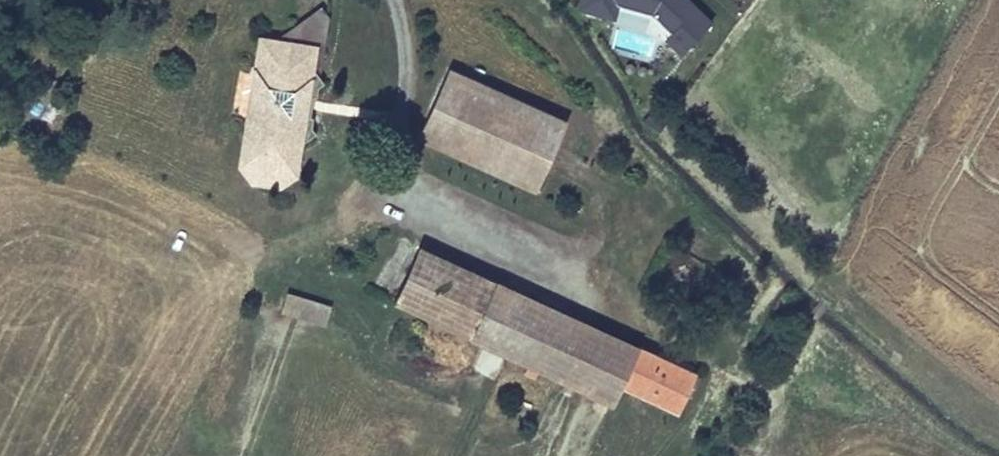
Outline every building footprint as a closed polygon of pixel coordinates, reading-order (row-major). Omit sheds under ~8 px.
[(685,0),(579,0),(577,8),(611,18),(615,5),(652,16),(669,33),(664,38),(680,53),(709,24),(685,0)] [(320,7),(296,26),(310,28),(306,56),(318,72),(327,16),(320,7)] [(246,115),(245,124),(252,125),(249,140),(259,152),(283,155),(302,142),(316,132),(312,126),(313,116),(307,115),(301,114),(304,94),(311,95),(316,96),(318,86),(325,82),(318,72),(306,56),(310,28),(296,26),(279,38),(270,37),(267,54),(263,53),(261,67),(254,66),(252,77),(246,115)] [(259,36),(254,66),(261,67),(263,53),(267,54),(270,37),(259,36)] [(451,74),(419,143),(534,194),(565,126),(451,74)] [(246,115),(252,77),(242,76),(237,113),(246,115)] [(301,114),(307,115),(311,95),(304,94),(301,114)] [(245,124),(239,158),(248,171),(249,166),(289,172),(287,176),(299,168),(302,142),(283,155),(259,152),(249,140),(252,125),(245,124)] [(249,166),(248,171),(258,183),(275,185),(287,176),(289,172),(249,166)] [(409,252),(417,256),(422,247),(414,243),(409,252)] [(417,256),(395,299),(470,334),(494,280),(422,247),(417,256)] [(494,280),(470,334),(506,351),(531,297),(494,280)] [(326,321),(331,302),(291,290),(285,309),(326,321)] [(531,297),(506,351),(614,401),(622,384),(639,347),(531,297)] [(639,347),(622,384),(641,392),(657,355),(639,347)] [(657,355),(641,392),(678,409),(694,372),(657,355)]
